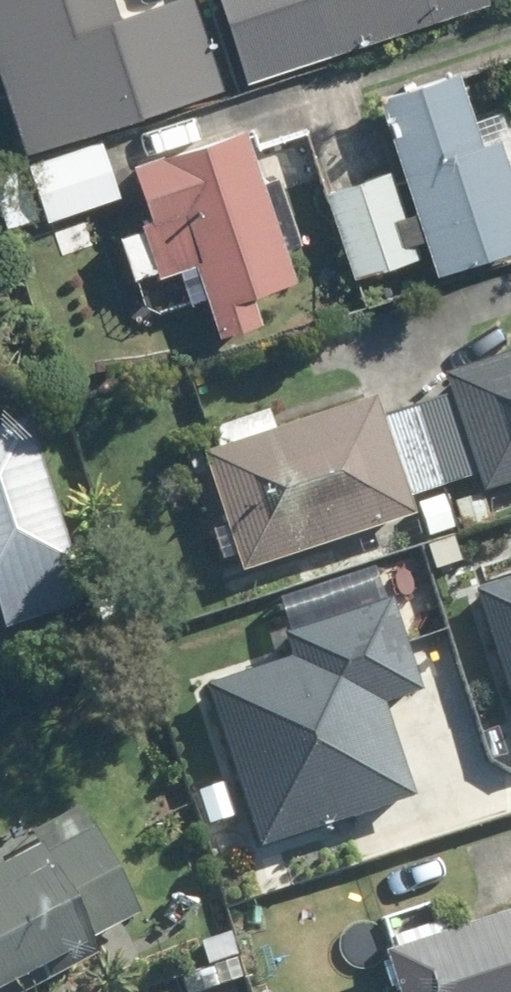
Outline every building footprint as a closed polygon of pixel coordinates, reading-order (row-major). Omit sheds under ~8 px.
[(30,157),(229,92),(198,0),(180,0),(121,19),(115,0),(0,0),(0,66),(30,157)] [(247,84),(492,8),(489,0),(221,0),(247,84)] [(371,92),(417,233),(429,267),(510,243),(510,195),(493,137),(492,131),(472,138),(449,68),(371,92)] [(123,271),(147,262),(151,271),(170,264),(189,259),(202,297),(213,332),(251,317),(241,289),(285,274),(233,123),(124,161),(142,215),(131,218),(134,224),(110,231),(123,271)] [(99,143),(30,168),(49,222),(119,198),(99,143)] [(409,249),(396,210),(384,166),(317,187),(342,270),(357,266),(362,284),(408,270),(403,252),(409,249)] [(86,226),(56,237),(64,259),(94,250),(86,226)] [(410,405),(434,485),(470,474),(476,491),(510,480),(510,353),(440,375),(446,393),(410,405)] [(434,485),(410,405),(371,416),(366,398),(268,429),(262,409),(203,428),(210,450),(199,454),(219,520),(199,527),(211,564),(232,558),(234,567),(405,514),(400,495),(434,485)] [(0,425),(0,627),(66,606),(54,570),(67,566),(19,418),(0,425)] [(510,693),(510,575),(475,586),(510,693)] [(208,683),(262,846),(418,795),(386,699),(424,686),(394,597),(286,633),(293,655),(208,683)] [(133,915),(87,829),(37,857),(0,876),(0,985),(133,915)] [(484,918),(376,950),(390,991),(510,991),(510,910),(484,918)] [(231,940),(198,948),(204,969),(236,961),(231,940)] [(181,981),(185,991),(218,991),(242,985),(235,964),(181,981)]
